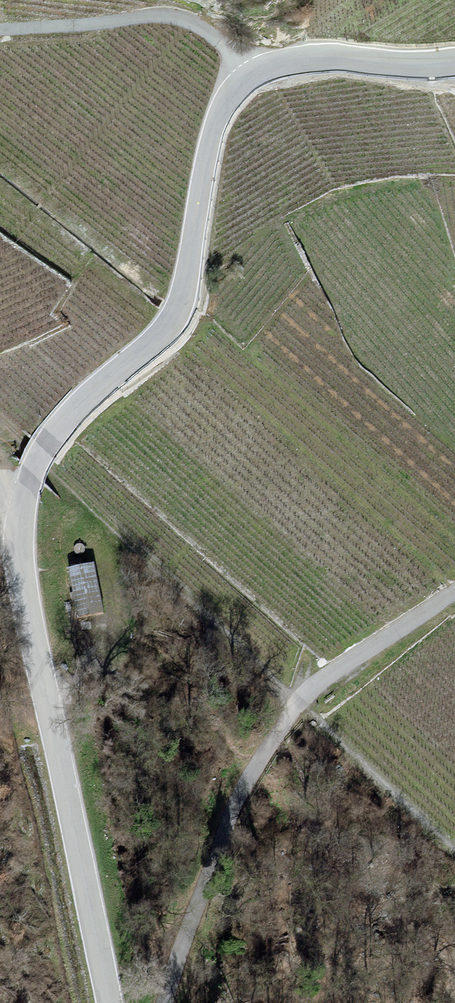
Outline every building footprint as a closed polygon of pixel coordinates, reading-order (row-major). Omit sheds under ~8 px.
[(94,563),(66,568),(76,618),(103,613),(94,563)]
